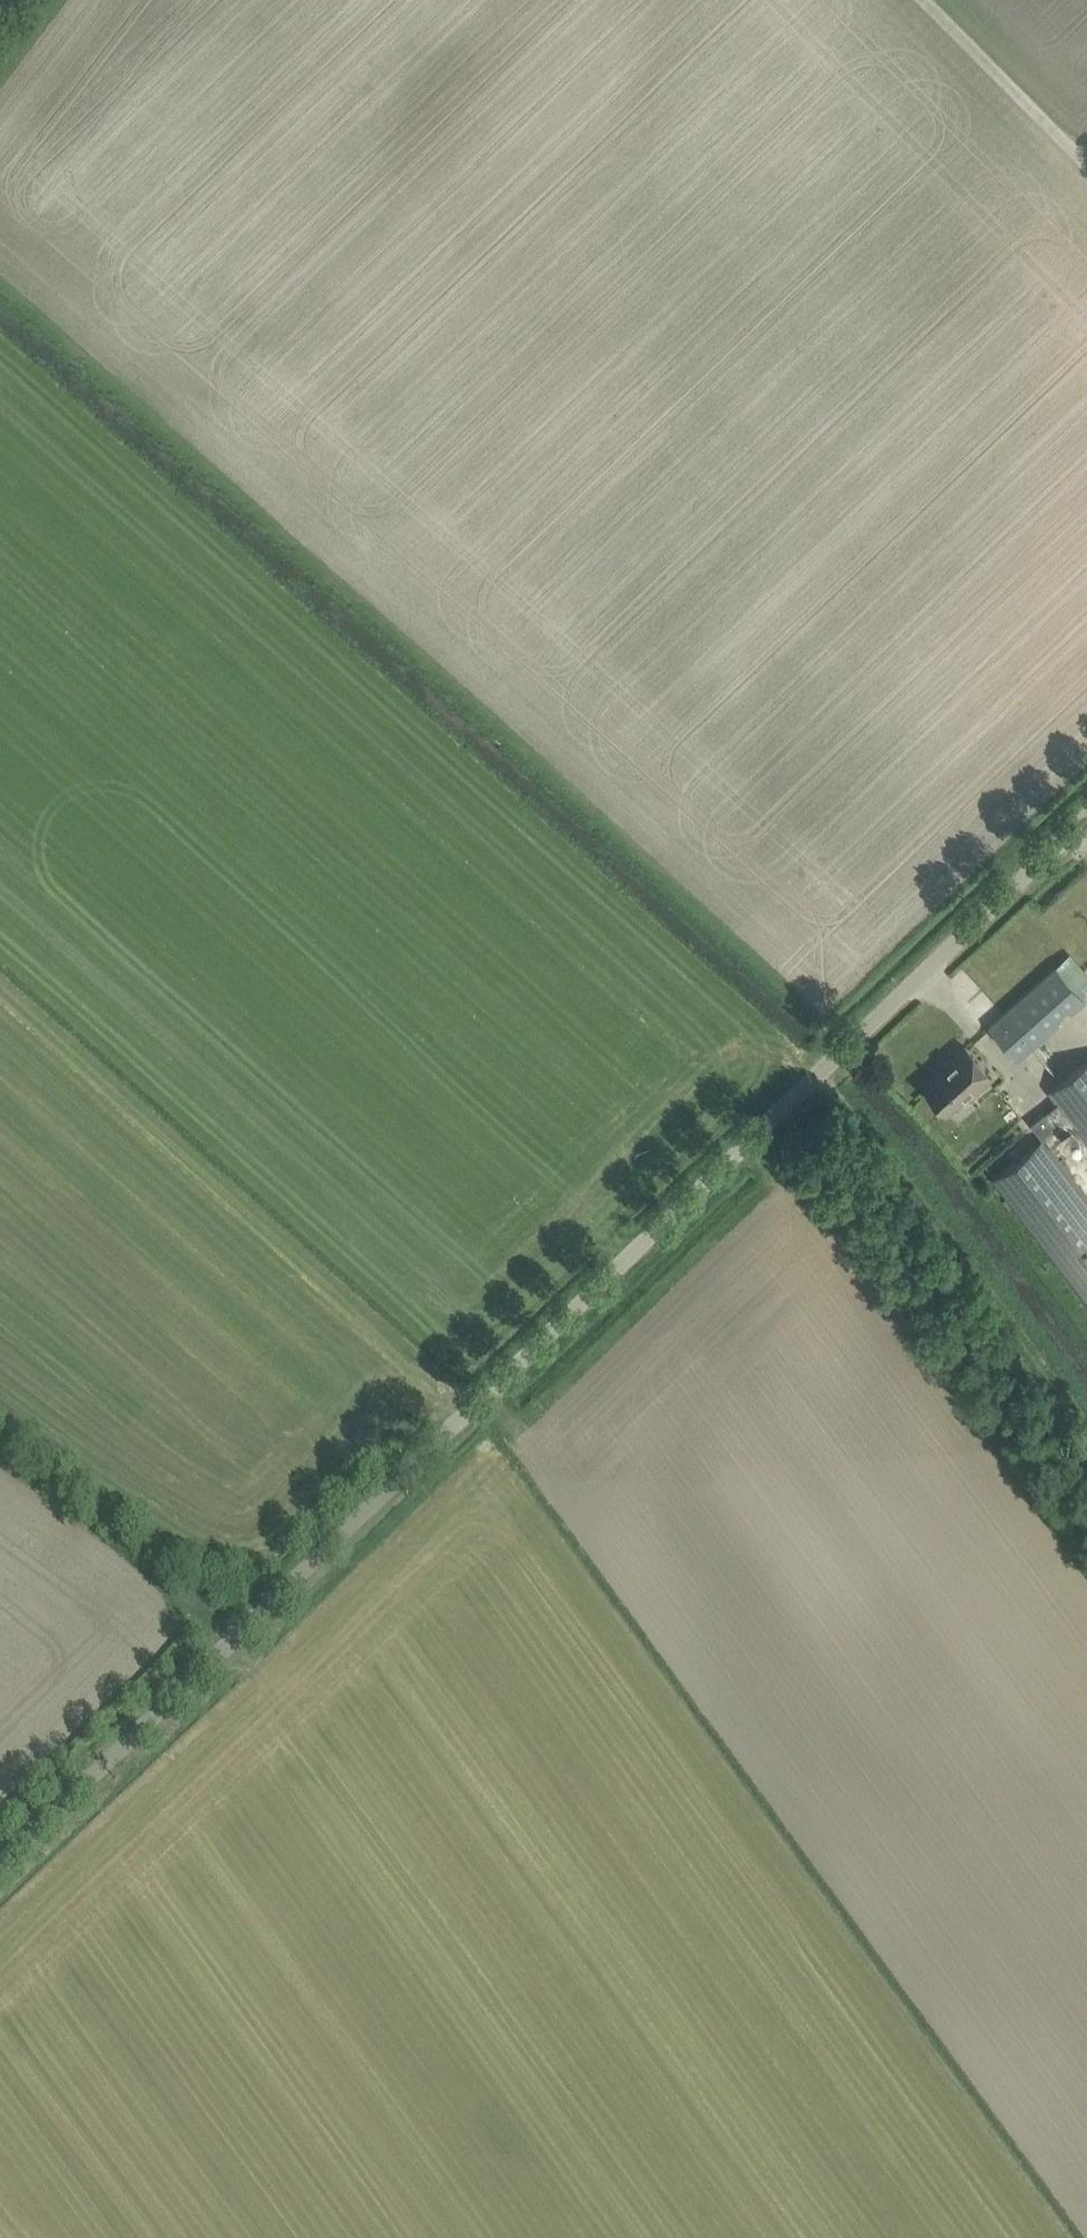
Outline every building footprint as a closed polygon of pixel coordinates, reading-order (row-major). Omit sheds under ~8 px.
[(1020,1059),(1086,1000),(1056,966),(989,1025),(1020,1059)] [(993,1076),(966,1046),(944,1065),(947,1068),(925,1088),(946,1111),(968,1092),(971,1095),(993,1076)] [(1048,1094),(1056,1104),(1028,1126),(1041,1142),(992,1180),(1086,1302),(1086,1201),(1048,1150),(1075,1129),(1086,1145),(1086,1063),(1048,1094)]
